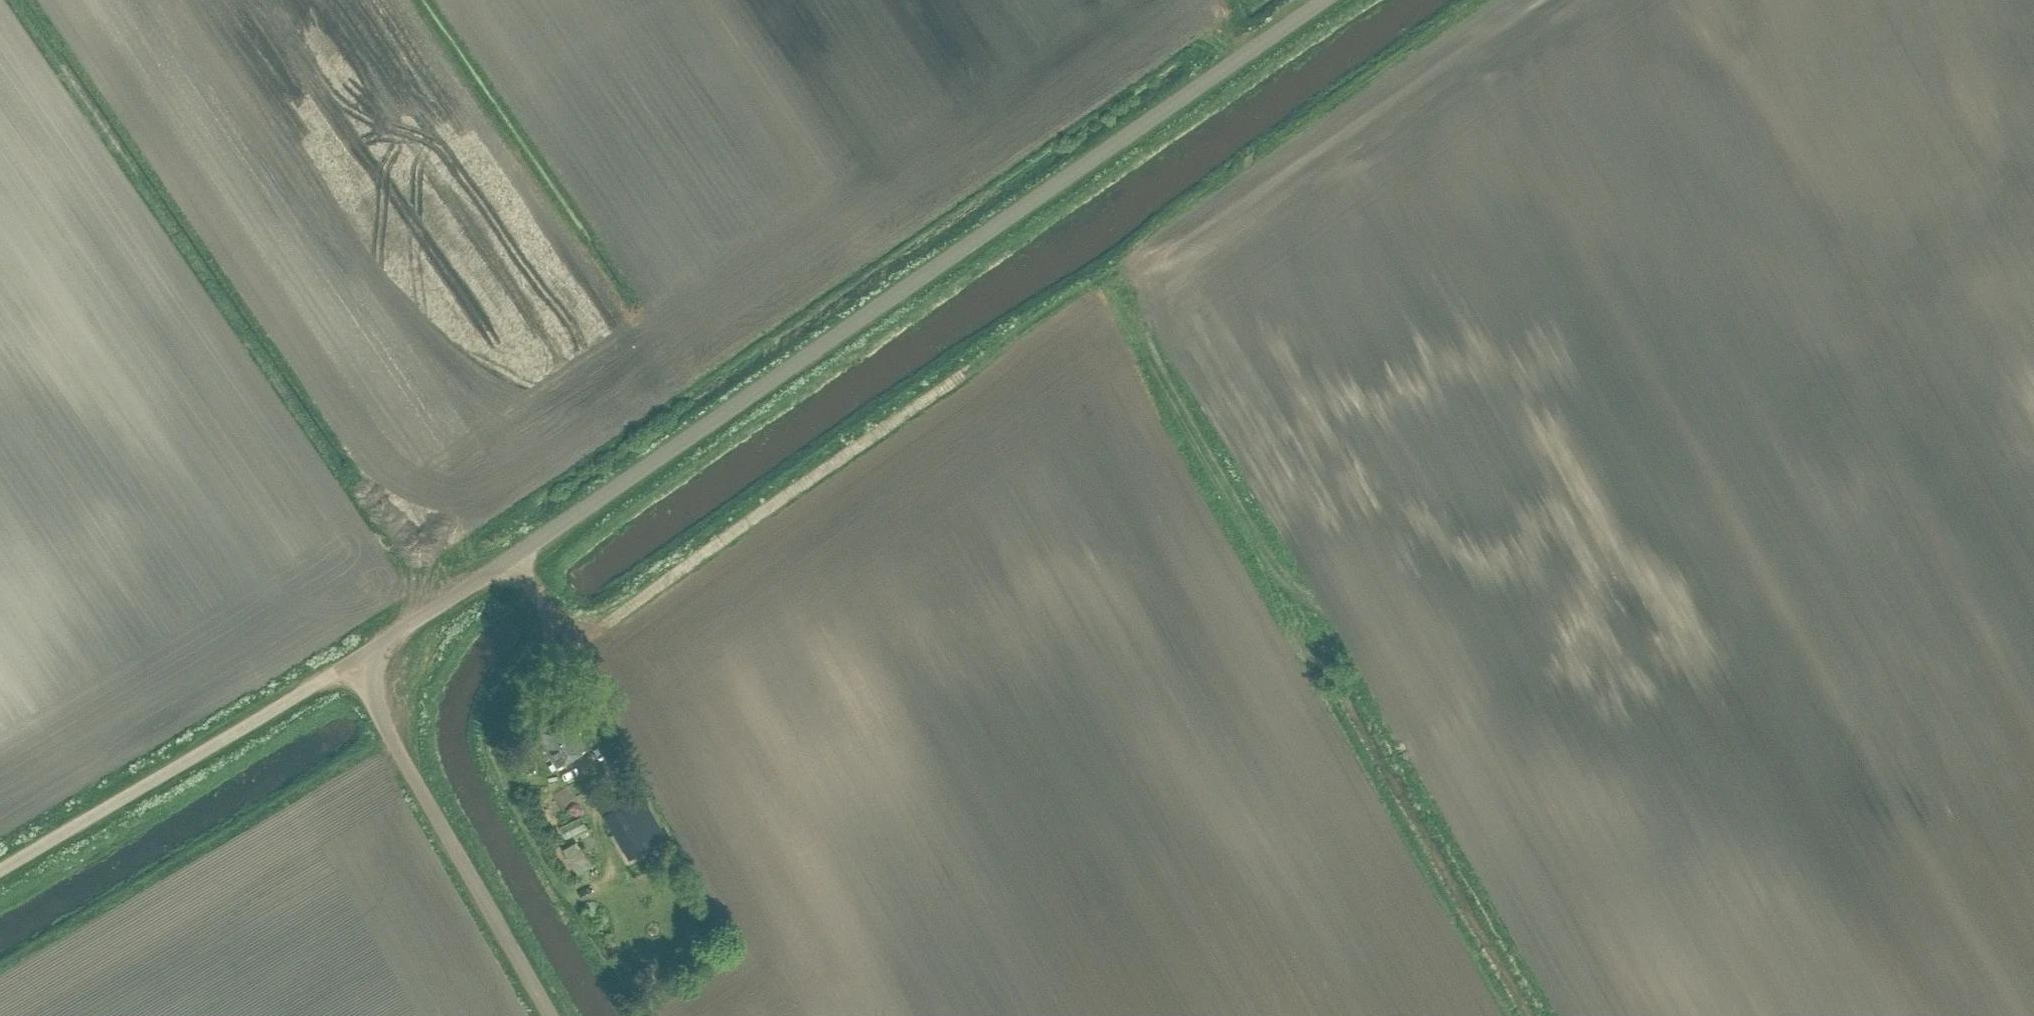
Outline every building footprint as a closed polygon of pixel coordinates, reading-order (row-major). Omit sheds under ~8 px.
[(562,769),(574,761),(591,749),(568,717),(540,737),(562,769)] [(579,875),(593,866),(577,840),(563,849),(579,875)]
